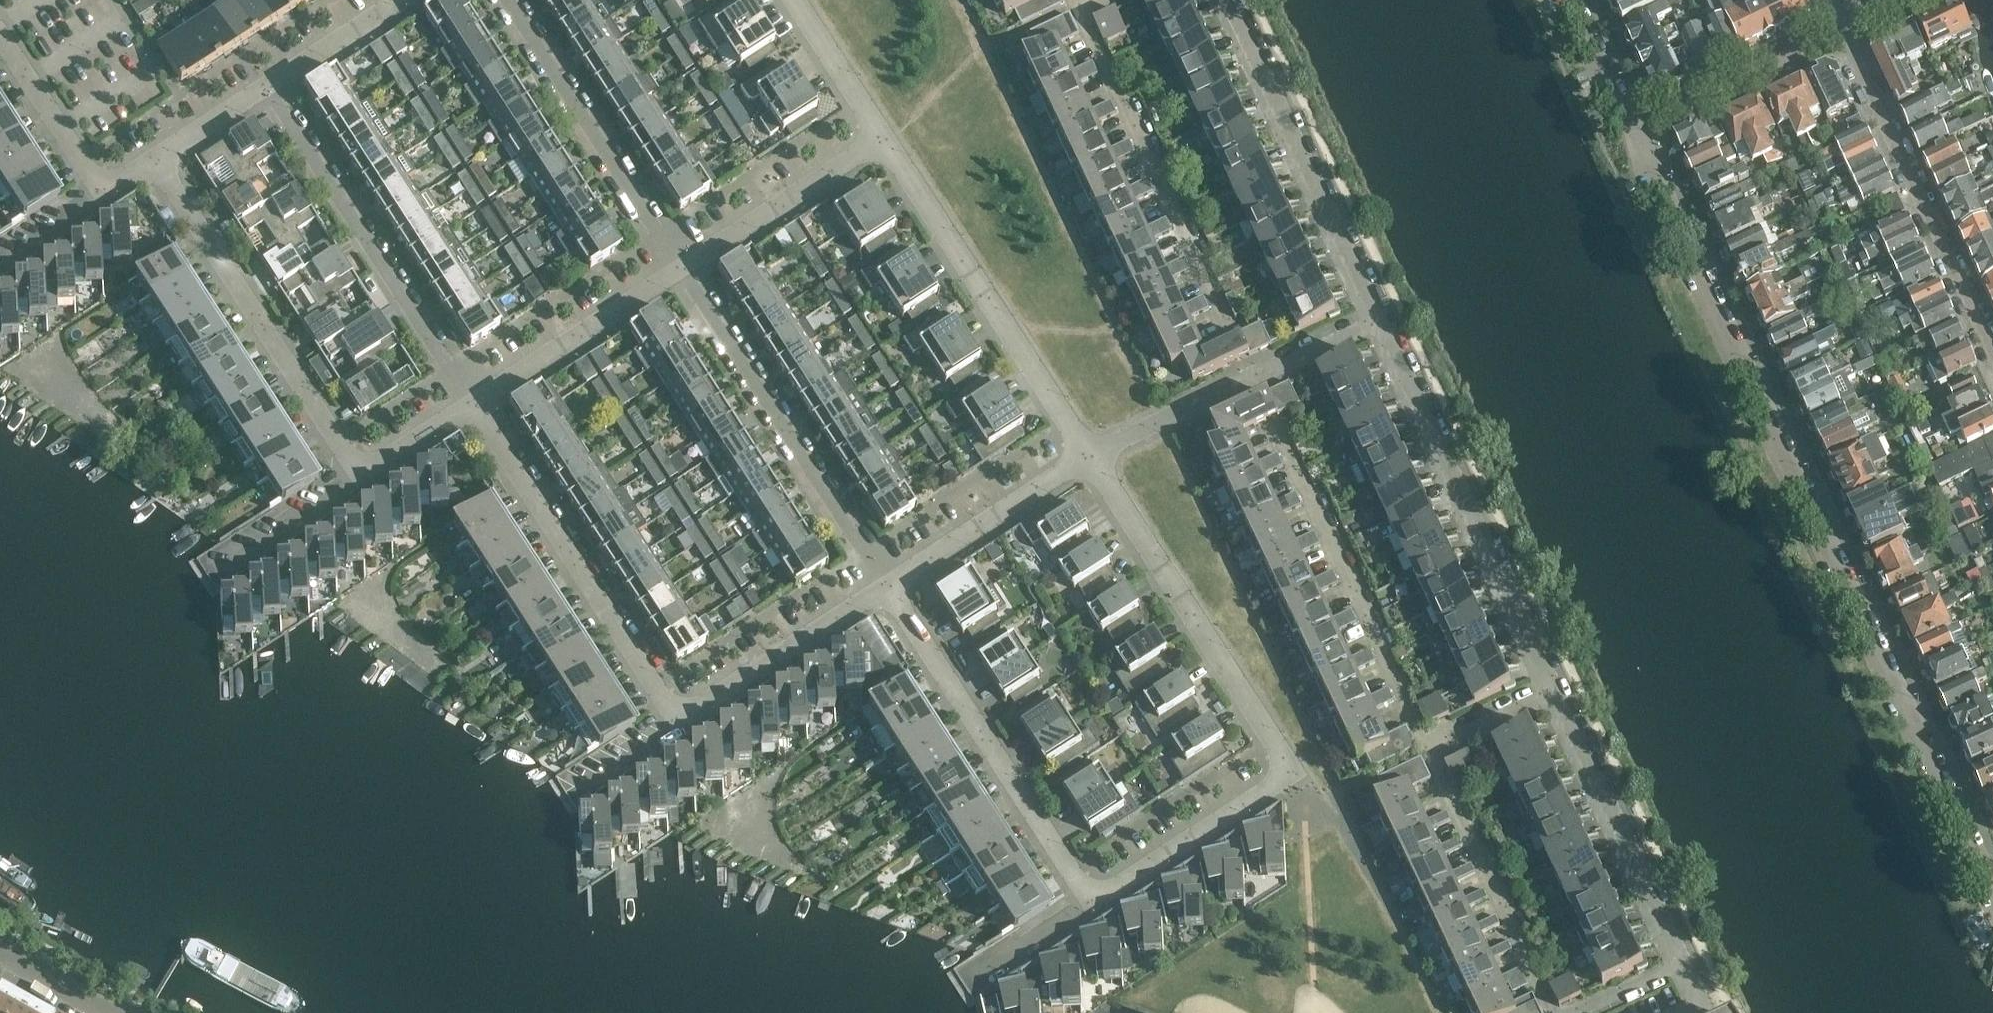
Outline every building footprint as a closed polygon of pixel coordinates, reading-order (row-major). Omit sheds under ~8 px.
[(140,3),(146,13),(157,6),(154,0),(145,0),(140,3)] [(232,0),(213,12),(236,48),(255,37),(253,34),(232,0)] [(232,0),(253,34),(255,37),(273,25),(257,0),(232,0)] [(273,25),(291,13),(283,0),(257,0),(273,25)] [(291,13),(309,1),(309,0),(283,0),(291,13)] [(435,30),(472,6),(468,0),(443,0),(425,12),(424,10),(423,11),(435,30)] [(549,10),(564,0),(542,0),(549,10)] [(561,28),(593,7),(588,0),(564,0),(549,10),(561,28)] [(670,30),(651,0),(642,6),(662,35),(670,30)] [(717,32),(726,46),(763,22),(753,8),(749,10),(742,0),(733,0),(697,23),(707,38),(717,32)] [(999,10),(1003,8),(1007,16),(1016,12),(1022,25),(1066,5),(1063,0),(994,0),(999,10)] [(1152,17),(1188,0),(1143,0),(1152,17)] [(1152,17),(1160,36),(1197,19),(1188,0),(1152,17)] [(1609,4),(1614,13),(1619,15),(1623,24),(1674,0),(1617,0),(1609,4)] [(1714,18),(1717,16),(1719,20),(1705,26),(1720,58),(1722,58),(1725,59),(1731,56),(1733,53),(1741,49),(1741,48),(1718,0),(1706,0),(1714,18)] [(1741,48),(1746,46),(1750,47),(1756,45),(1757,41),(1759,40),(1740,0),(1718,0),(1741,48)] [(1759,40),(1764,37),(1768,39),(1773,36),(1775,32),(1776,31),(1761,0),(1740,0),(1759,40)] [(1776,31),(1781,29),(1785,31),(1791,28),(1793,24),(1794,23),(1783,0),(1761,0),(1776,31)] [(1794,23),(1799,21),(1800,23),(1806,21),(1810,10),(1805,0),(1783,0),(1794,23)] [(146,13),(140,3),(132,8),(138,18),(146,13)] [(1946,10),(1938,14),(1952,42),(1972,33),(1959,4),(1955,6),(1953,5),(1947,8),(1946,10)] [(440,53),(441,54),(480,29),(473,18),(476,16),(477,17),(478,16),(472,6),(435,30),(447,48),(440,53)] [(1634,48),(1635,49),(1664,34),(1658,23),(1672,16),(1668,6),(1624,27),(1628,35),(1626,40),(1629,46),(1634,48)] [(561,28),(572,46),(611,21),(611,20),(604,24),(593,7),(561,28)] [(1117,10),(1106,15),(1116,37),(1127,32),(1117,10)] [(1716,61),(1717,60),(1702,26),(1688,33),(1686,29),(1690,27),(1682,11),(1672,16),(1697,69),(1705,66),(1709,67),(1714,64),(1716,61)] [(213,12),(195,24),(218,60),(236,48),(213,12)] [(1952,42),(1938,14),(1931,18),(1928,17),(1922,20),(1921,22),(1918,24),(1931,52),(1952,42)] [(1024,54),(1034,74),(1067,59),(1061,45),(1080,36),(1071,15),(1027,36),(1034,49),(1024,54)] [(1116,37),(1106,15),(1094,21),(1105,42),(1116,37)] [(1160,36),(1169,54),(1205,37),(1197,19),(1160,36)] [(572,46),(584,64),(623,39),(611,21),(572,46)] [(763,22),(726,46),(740,67),(741,66),(740,65),(743,62),(749,72),(777,54),(767,39),(772,37),(763,22)] [(195,24),(177,36),(200,72),(218,60),(195,24)] [(1913,24),(1893,33),(1906,62),(1927,52),(1913,24)] [(441,54),(453,72),(492,47),(480,29),(441,54)] [(1644,69),(1644,70),(1673,56),(1668,45),(1680,39),(1675,29),(1664,34),(1635,49),(1638,56),(1636,61),(1639,67),(1644,69)] [(384,38),(396,57),(407,50),(395,31),(384,38)] [(1877,41),(1873,51),(1884,73),(1899,65),(1906,62),(1893,33),(1877,41)] [(200,72),(177,36),(158,48),(181,84),(200,72)] [(666,42),(685,72),(694,67),(674,37),(666,42)] [(1169,54),(1178,73),(1214,56),(1205,37),(1169,54)] [(584,64),(596,83),(635,58),(634,57),(628,61),(617,45),(624,40),(623,39),(584,64)] [(392,59),(380,41),(369,48),(381,66),(392,59)] [(464,89),(464,90),(503,65),(492,47),(453,72),(453,73),(460,69),(470,85),(464,89)] [(1673,56),(1644,70),(1648,77),(1646,83),(1649,89),(1654,91),(1655,92),(1695,73),(1693,68),(1682,73),(1678,66),(1690,61),(1685,51),(1673,56)] [(398,60),(418,90),(426,85),(407,55),(398,60)] [(1178,73),(1186,91),(1223,74),(1214,56),(1178,73)] [(596,83),(608,101),(647,76),(635,58),(596,83)] [(1040,86),(1043,93),(1043,94),(1096,69),(1093,63),(1073,72),(1067,59),(1034,74),(1030,76),(1036,88),(1040,86)] [(760,97),(769,111),(805,88),(796,74),(791,76),(782,62),(740,89),(745,97),(748,100),(752,101),(756,99),(760,97)] [(386,68),(405,98),(414,93),(394,63),(386,68)] [(1918,63),(1912,66),(1915,75),(1922,73),(1918,63)] [(304,100),(310,110),(354,82),(343,65),(338,68),(338,69),(337,70),(335,68),(334,68),(335,69),(305,89),(304,88),(303,88),(309,98),(306,100),(305,99),(304,100)] [(464,90),(476,108),(515,83),(503,65),(464,90)] [(1854,105),(1837,68),(1836,69),(1827,66),(1826,65),(1807,74),(1827,117),(1854,105)] [(1899,65),(1884,73),(1896,98),(1896,99),(1899,106),(1921,96),(1917,88),(1912,91),(1899,65)] [(1977,65),(1968,69),(1972,76),(1981,72),(1977,65)] [(1039,95),(1048,115),(1086,98),(1079,84),(1099,75),(1096,69),(1043,94),(1043,93),(1039,95)] [(717,103),(698,73),(690,79),(709,108),(717,103)] [(1186,91),(1195,110),(1232,93),(1223,74),(1186,91)] [(608,101),(619,119),(652,99),(641,81),(647,77),(647,76),(608,101)] [(1790,84),(1784,87),(1814,150),(1823,145),(1816,132),(1811,120),(1822,114),(1819,109),(1805,78),(1803,79),(1799,78),(1793,80),(1792,84),(1791,85),(1790,84)] [(321,116),(328,127),(360,106),(349,89),(356,85),(354,82),(310,110),(317,120),(318,119),(318,118),(321,116)] [(487,125),(488,126),(527,101),(515,83),(476,108),(477,109),(483,105),(494,121),(487,125)] [(1957,83),(1901,109),(1910,129),(1938,116),(1933,104),(1948,97),(1947,95),(1960,89),(1957,83)] [(1814,150),(1784,87),(1778,90),(1779,91),(1777,91),(1773,90),(1768,92),(1766,96),(1764,97),(1781,133),(1793,128),(1798,139),(1799,140),(1800,140),(1807,153),(1814,150)] [(805,88),(769,111),(770,113),(760,120),(770,136),(780,129),(782,133),(783,132),(783,131),(786,128),(792,138),(819,120),(810,105),(814,102),(805,88)] [(422,97),(441,126),(449,121),(430,91),(422,97)] [(1195,110),(1204,128),(1240,111),(1232,93),(1195,110)] [(1058,126),(1061,132),(1062,133),(1114,108),(1112,102),(1092,111),(1086,98),(1048,115),(1054,127),(1058,126)] [(1747,105),(1740,108),(1764,158),(1773,154),(1764,134),(1775,129),(1761,99),(1759,100),(1755,98),(1749,101),(1747,105)] [(410,104),(429,134),(437,129),(418,99),(410,104)] [(619,119),(631,138),(663,117),(652,99),(619,119)] [(488,126),(499,145),(539,119),(527,101),(488,126)] [(328,127),(340,145),(372,124),(360,106),(328,127)] [(1057,134),(1067,154),(1104,137),(1098,123),(1117,114),(1114,108),(1062,133),(1061,132),(1057,134)] [(1764,158),(1740,108),(1733,112),(1729,110),(1724,113),(1722,117),(1720,118),(1739,159),(1751,153),(1755,162),(1764,158)] [(740,139),(721,110),(713,115),(732,145),(740,139)] [(1204,128),(1213,147),(1249,130),(1240,111),(1204,128)] [(21,134),(8,114),(0,119),(0,147),(21,134)] [(733,119),(740,130),(748,125),(741,114),(733,119)] [(1859,115),(1847,121),(1852,132),(1864,126),(1859,115)] [(1686,157),(1714,143),(1726,138),(1721,127),(1716,116),(1704,122),(1675,135),(1676,137),(1674,142),(1677,148),(1682,149),(1682,151),(1683,150),(1686,157)] [(631,138),(643,156),(675,135),(663,117),(631,138)] [(1912,132),(1921,152),(1964,132),(1976,126),(1972,118),(1960,124),(1945,130),(1940,119),(1912,132)] [(507,141),(518,159),(551,138),(539,119),(499,145),(500,146),(507,141)] [(340,145),(351,163),(384,142),(372,124),(340,145)] [(223,160),(236,179),(236,180),(256,167),(256,168),(276,155),(265,137),(264,138),(264,139),(261,141),(251,125),(200,158),(207,170),(223,160)] [(748,125),(740,130),(747,140),(754,135),(748,125)] [(1820,157),(1824,165),(1872,142),(1864,126),(1834,140),(1837,148),(1820,157)] [(445,133),(464,163),(473,157),(453,128),(445,133)] [(1213,147),(1221,165),(1258,148),(1249,130),(1213,147)] [(34,154),(21,134),(0,147),(0,176),(34,154)] [(433,141),(452,171),(461,165),(441,135),(433,141)] [(643,156),(655,174),(694,149),(693,148),(686,152),(675,135),(643,156)] [(1077,165),(1080,171),(1080,172),(1133,147),(1130,141),(1110,150),(1104,137),(1067,154),(1073,167),(1077,165)] [(518,159),(530,177),(562,156),(551,138),(518,159)] [(1922,155),(1932,176),(1967,159),(1966,156),(1962,158),(1953,141),(1922,155)] [(351,163),(363,181),(395,161),(384,142),(351,163)] [(1846,166),(1849,173),(1880,159),(1872,142),(1824,165),(1828,174),(1846,166)] [(1692,171),(1696,179),(1725,165),(1736,160),(1731,148),(1719,154),(1714,143),(1686,157),(1685,157),(1686,159),(1684,163),(1687,169),(1692,171)] [(737,152),(747,167),(755,162),(745,146),(745,147),(746,149),(739,154),(737,151),(737,152)] [(1076,173),(1085,193),(1122,176),(1116,162),(1136,153),(1133,147),(1080,172),(1080,171),(1076,173)] [(1221,165),(1230,183),(1266,166),(1258,148),(1221,165)] [(656,186),(663,196),(706,168),(694,149),(655,174),(661,184),(658,186),(658,185),(656,186)] [(47,174),(34,154),(0,176),(0,200),(2,202),(0,204),(47,174)] [(375,200),(407,179),(416,173),(404,155),(395,161),(363,181),(375,200)] [(530,177),(542,195),(574,174),(562,156),(530,177)] [(1819,208),(1824,205),(1887,175),(1880,159),(1849,173),(1853,181),(1835,189),(1814,199),(1819,208)] [(1932,176),(1941,196),(1971,182),(1973,181),(1965,165),(1969,163),(1967,159),(1932,176)] [(1795,161),(1787,164),(1792,175),(1800,171),(1795,161)] [(1984,169),(1987,174),(1992,171),(1992,161),(1989,163),(1988,166),(1984,169)] [(469,170),(488,199),(497,194),(477,164),(469,170)] [(1725,165),(1696,179),(1696,180),(1694,185),(1697,192),(1702,193),(1703,194),(1706,200),(1750,180),(1745,170),(1731,176),(1725,165)] [(1230,183),(1239,202),(1275,185),(1266,166),(1230,183)] [(231,206),(241,222),(292,189),(285,178),(269,188),(256,168),(256,167),(236,180),(236,179),(216,192),(227,210),(228,209),(227,208),(231,206)] [(706,168),(663,196),(669,207),(671,206),(670,205),(673,203),(679,212),(680,212),(679,210),(710,191),(711,192),(712,191),(710,189),(712,188),(712,189),(718,185),(706,168)] [(457,178),(476,207),(484,202),(465,172),(457,178)] [(0,204),(0,205),(10,199),(22,218),(11,225),(12,226),(60,195),(47,174),(0,204)] [(542,195),(553,213),(586,192),(574,174),(542,195)] [(1887,175),(1824,205),(1827,209),(1843,207),(1847,205),(1851,212),(1895,191),(1887,175)] [(1095,204),(1098,211),(1099,211),(1151,186),(1148,180),(1129,189),(1122,176),(1085,193),(1091,206),(1095,204)] [(1761,178),(1752,182),(1707,203),(1710,210),(1708,214),(1710,219),(1715,220),(1716,222),(1747,208),(1742,199),(1765,188),(1761,178)] [(375,200),(386,218),(419,197),(407,179),(375,200)] [(833,210),(846,231),(883,208),(873,193),(869,196),(859,182),(832,199),(838,208),(834,211),(834,209),(833,210)] [(1949,213),(1992,192),(1992,182),(1975,190),(1971,182),(1941,196),(1949,213)] [(1239,202),(1248,220),(1284,203),(1275,185),(1239,202)] [(1796,185),(1770,197),(1775,207),(1801,194),(1796,185)] [(1094,212),(1104,233),(1141,215),(1135,202),(1154,192),(1151,186),(1099,211),(1098,211),(1094,212)] [(264,223),(277,243),(297,231),(317,218),(306,201),(305,201),(305,202),(302,205),(292,189),(241,222),(248,233),(264,223)] [(398,236),(438,211),(440,209),(428,191),(419,197),(386,218),(398,236)] [(553,213),(565,231),(598,210),(586,192),(553,213)] [(1949,213),(1957,230),(1987,215),(1983,207),(1992,202),(1992,192),(1949,213)] [(1879,203),(1887,221),(1905,213),(1897,195),(1879,203)] [(1726,244),(1766,226),(1760,214),(1774,207),(1770,197),(1716,223),(1720,231),(1718,235),(1722,242),(1726,244)] [(492,206),(512,236),(520,230),(501,201),(492,206)] [(1248,220),(1256,239),(1293,222),(1284,203),(1248,220)] [(117,219),(100,220),(102,264),(130,262),(130,263),(131,263),(129,219),(134,219),(133,208),(116,209),(117,219)] [(480,214),(500,244),(508,238),(489,208),(480,214)] [(883,208),(846,231),(860,252),(861,252),(860,250),(864,248),(869,257),(897,240),(887,225),(892,222),(883,208)] [(569,253),(571,256),(615,227),(608,217),(607,218),(607,219),(604,221),(598,210),(565,231),(576,249),(569,253)] [(398,236),(410,254),(449,229),(438,211),(398,236)] [(1114,243),(1117,249),(1117,250),(1170,225),(1167,219),(1147,229),(1141,215),(1104,233),(1109,245),(1114,243)] [(1862,246),(1866,254),(1914,231),(1906,216),(1876,230),(1880,238),(1862,246)] [(89,237),(73,238),(74,282),(102,281),(103,298),(104,297),(102,264),(100,220),(100,219),(100,218),(100,217),(88,225),(89,237)] [(801,221),(805,228),(812,224),(808,217),(801,221)] [(1966,250),(1992,237),(1992,227),(1988,218),(1958,232),(1966,250)] [(1256,239),(1265,257),(1301,240),(1293,222),(1256,239)] [(807,242),(795,223),(784,230),(796,249),(807,242)] [(1113,251),(1122,272),(1159,254),(1153,241),(1173,231),(1170,225),(1117,250),(1117,249),(1113,251)] [(1733,258),(1737,266),(1794,239),(1798,237),(1794,229),(1772,239),(1766,226),(1726,244),(1727,246),(1725,250),(1728,256),(1733,258)] [(615,227),(571,256),(582,273),(587,269),(589,268),(590,270),(591,269),(590,268),(621,248),(621,250),(622,249),(616,240),(619,238),(620,239),(621,238),(615,227)] [(410,254),(422,273),(461,247),(449,229),(410,254)] [(272,269),(282,285),(333,253),(326,241),(310,251),(297,231),(277,243),(257,256),(268,273),(269,273),(268,272),(272,269)] [(1881,266),(1891,261),(1921,247),(1914,231),(1866,254),(1860,257),(1864,265),(1877,258),(1881,266)] [(61,255),(45,256),(47,310),(57,309),(56,300),(74,299),(75,316),(76,316),(74,282),(73,238),(72,238),(72,237),(72,236),(60,243),(61,255)] [(516,242),(535,272),(543,267),(524,237),(516,242)] [(1974,266),(1992,257),(1992,237),(1966,250),(1974,266)] [(1794,239),(1737,266),(1740,272),(1741,275),(1738,279),(1741,285),(1746,285),(1747,288),(1786,269),(1780,257),(1798,248),(1794,239)] [(1265,257),(1274,276),(1310,259),(1301,240),(1265,257)] [(139,307),(188,276),(166,243),(165,244),(166,245),(141,261),(148,272),(126,286),(127,287),(137,280),(150,300),(139,307)] [(504,250),(523,280),(531,275),(512,245),(504,250)] [(828,275),(809,245),(801,250),(820,280),(828,275)] [(422,273),(434,291),(466,270),(455,253),(462,248),(461,247),(422,273)] [(1830,251),(1838,267),(1847,263),(1840,247),(1830,251)] [(1870,290),(1880,285),(1928,262),(1921,247),(1891,261),(1894,269),(1863,283),(1866,291),(1870,290)] [(879,283),(889,297),(925,274),(916,259),(911,262),(902,248),(860,275),(870,291),(871,290),(870,288),(879,283)] [(718,282),(725,292),(762,269),(750,250),(749,250),(750,252),(719,272),(718,270),(717,271),(723,280),(720,282),(720,281),(718,282)] [(305,286),(318,306),(318,307),(338,294),(338,295),(358,282),(347,264),(346,265),(346,266),(343,268),(333,253),(282,285),(289,296),(305,286)] [(33,273),(17,274),(18,318),(46,317),(47,334),(48,334),(47,310),(45,256),(44,256),(44,255),(44,254),(32,261),(33,273)] [(1132,282),(1135,289),(1136,290),(1188,265),(1185,259),(1166,268),(1159,254),(1122,272),(1128,284),(1132,282)] [(1982,283),(1992,278),(1992,257),(1974,266),(1982,283)] [(1274,276),(1282,294),(1319,277),(1310,259),(1274,276)] [(1928,262),(1880,285),(1885,295),(1886,298),(1895,294),(1893,289),(1902,285),(1905,292),(1936,278),(1928,262)] [(1841,281),(1842,284),(1856,277),(1856,278),(1858,277),(1855,271),(1851,272),(1847,263),(1838,267),(1844,280),(1841,281)] [(1758,310),(1807,287),(1825,279),(1819,264),(1805,271),(1803,265),(1798,267),(1804,280),(1785,289),(1779,276),(1748,291),(1749,292),(1747,296),(1750,302),(1754,303),(1755,305),(1758,310)] [(1131,291),(1141,311),(1178,293),(1171,280),(1191,271),(1188,265),(1136,290),(1135,289),(1131,291)] [(735,299),(742,309),(774,288),(762,269),(725,292),(731,303),(733,302),(732,301),(735,299)] [(434,291),(445,309),(478,288),(466,270),(434,291)] [(0,291),(0,346),(1,345),(1,336),(18,335),(19,352),(20,352),(18,318),(17,274),(16,274),(16,273),(16,272),(4,279),(5,291),(0,291)] [(540,279),(549,294),(557,289),(548,273),(547,274),(549,276),(542,281),(540,278),(540,279)] [(925,274),(889,297),(902,318),(903,318),(903,316),(906,314),(912,323),(939,305),(930,291),(934,288),(925,274)] [(152,327),(201,296),(188,276),(139,307),(140,308),(151,301),(163,320),(152,327)] [(1282,294),(1291,313),(1328,296),(1319,277),(1282,294)] [(1842,284),(1849,300),(1861,295),(1857,285),(1859,284),(1856,278),(1856,277),(1842,284)] [(522,285),(534,303),(545,296),(533,278),(522,285)] [(1990,299),(1992,297),(1992,278),(1982,283),(1990,299)] [(824,287),(843,316),(851,311),(832,281),(824,287)] [(1896,313),(1900,322),(1946,300),(1937,281),(1908,295),(1913,305),(1896,313)] [(1816,283),(1807,287),(1810,293),(1819,289),(1816,283)] [(1880,285),(1870,290),(1875,300),(1876,300),(1885,295),(1880,285)] [(1767,331),(1768,331),(1798,317),(1792,304),(1811,295),(1810,293),(1807,287),(1758,310),(1761,316),(1760,316),(1761,318),(1759,322),(1762,328),(1766,329),(1767,331)] [(447,321),(454,332),(497,303),(495,301),(489,305),(478,288),(445,309),(452,319),(449,321),(449,320),(447,321)] [(742,309),(754,327),(786,306),(774,288),(742,309)] [(1150,321),(1154,328),(1154,329),(1207,304),(1204,297),(1184,307),(1178,293),(1141,311),(1146,323),(1150,321)] [(313,333),(323,349),(374,316),(366,305),(351,315),(338,295),(338,294),(318,307),(318,306),(298,319),(309,337),(310,336),(309,335),(313,333)] [(1226,299),(1235,319),(1243,315),(1234,295),(1226,299)] [(1849,300),(1855,315),(1867,309),(1861,295),(1849,300)] [(165,347),(214,316),(201,296),(152,327),(153,328),(164,321),(176,340),(165,347)] [(1328,296),(1291,313),(1300,332),(1337,315),(1328,296)] [(1946,300),(1900,322),(1904,331),(1921,323),(1926,333),(1955,319),(1946,300)] [(497,303),(454,332),(460,342),(462,341),(461,340),(464,338),(470,347),(471,347),(470,345),(501,326),(501,327),(502,326),(501,324),(503,323),(503,324),(508,320),(497,303)] [(1150,330),(1159,350),(1196,332),(1190,319),(1210,310),(1207,304),(1154,329),(1154,328),(1150,330)] [(1798,317),(1768,331),(1771,337),(1770,337),(1771,339),(1769,343),(1771,348),(1776,349),(1776,350),(1808,335),(1803,324),(1828,312),(1825,304),(1798,317)] [(754,327),(766,346),(805,320),(804,319),(797,324),(786,306),(754,327)] [(628,328),(640,347),(677,323),(670,313),(669,314),(669,315),(666,317),(660,308),(659,308),(660,310),(630,329),(629,328),(628,328)] [(922,349),(931,363),(968,339),(958,325),(954,328),(944,313),(902,341),(913,357),(914,356),(913,355),(922,349)] [(1861,327),(1855,315),(1848,318),(1854,331),(1861,327)] [(178,367),(178,368),(227,337),(214,316),(165,347),(166,348),(170,346),(182,365),(178,367)] [(346,350),(359,370),(379,358),(399,346),(388,328),(387,328),(387,329),(384,332),(374,316),(323,349),(330,360),(346,350)] [(847,323),(867,353),(875,347),(856,318),(847,323)] [(766,346),(777,364),(816,338),(805,320),(766,346)] [(1933,343),(1938,353),(1965,340),(1956,321),(1913,342),(1917,350),(1933,343)] [(634,352),(646,372),(685,346),(678,336),(681,334),(682,335),(683,334),(677,323),(640,347),(640,348),(634,352)] [(1262,324),(1251,329),(1261,351),(1272,346),(1262,324)] [(1261,351),(1251,329),(1239,335),(1249,356),(1261,351)] [(1787,373),(1788,375),(1821,359),(1816,349),(1838,338),(1834,330),(1779,356),(1782,362),(1783,364),(1781,367),(1783,372),(1787,373)] [(1173,368),(1185,363),(1184,362),(1217,347),(1216,346),(1214,340),(1203,346),(1196,332),(1159,350),(1165,362),(1169,360),(1173,368)] [(1185,363),(1194,382),(1226,367),(1244,359),(1249,356),(1239,335),(1234,337),(1216,346),(1217,347),(1184,362),(1185,363)] [(191,387),(192,388),(240,357),(227,337),(178,368),(179,368),(190,361),(202,380),(191,387)] [(777,364),(789,382),(821,361),(810,344),(817,339),(816,338),(777,364)] [(968,339),(931,363),(945,384),(946,383),(945,382),(949,380),(954,389),(982,371),(972,357),(977,354),(968,339)] [(1872,356),(1865,342),(1857,346),(1864,360),(1872,356)] [(1967,345),(1939,359),(1928,364),(1938,384),(1977,365),(1967,345)] [(653,368),(665,386),(697,365),(685,346),(646,372),(647,372),(653,368)] [(589,356),(601,374),(612,367),(600,349),(589,356)] [(1888,383),(1900,377),(1904,375),(1892,351),(1876,359),(1888,383)] [(1318,370),(1327,389),(1364,372),(1355,353),(1318,370)] [(871,360),(890,389),(899,384),(879,354),(871,360)] [(204,408),(205,408),(253,377),(240,357),(192,388),(192,389),(203,382),(215,401),(204,408)] [(359,370),(339,383),(350,400),(351,400),(350,399),(354,397),(364,413),(415,380),(407,368),(392,378),(379,358),(359,370)] [(597,377),(585,358),(574,365),(586,384),(597,377)] [(1799,397),(1875,362),(1874,359),(1852,369),(1848,361),(1826,371),(1822,362),(1789,377),(1791,380),(1788,383),(1791,389),(1795,389),(1799,397)] [(789,382),(801,400),(833,379),(821,361),(789,382)] [(324,362),(313,369),(327,390),(337,383),(324,362)] [(1808,417),(1809,419),(1841,404),(1834,388),(1871,370),(1872,372),(1878,369),(1875,362),(1799,397),(1804,407),(1801,411),(1804,417),(1808,417)] [(665,386),(676,404),(709,383),(697,365),(665,386)] [(603,378),(623,407),(631,402),(612,372),(603,378)] [(1327,389),(1336,408),(1372,391),(1364,372),(1327,389)] [(801,400),(813,419),(855,391),(843,373),(833,379),(801,400)] [(1955,384),(1962,398),(1984,388),(1977,374),(1955,384)] [(217,428),(218,428),(266,397),(253,377),(205,408),(205,409),(209,406),(221,425),(217,428)] [(1900,377),(1888,383),(1899,405),(1912,399),(1900,377)] [(960,408),(974,429),(1010,405),(1001,391),(996,394),(987,379),(959,397),(965,406),(962,408),(961,407),(960,408)] [(619,410),(599,380),(591,385),(610,415),(619,410)] [(509,417),(516,427),(559,399),(548,382),(543,386),(542,387),(540,385),(539,385),(540,387),(510,406),(509,405),(508,406),(514,415),(511,417),(511,416),(509,417)] [(676,404),(688,422),(721,401),(709,383),(676,404)] [(1290,383),(1279,389),(1289,410),(1300,405),(1290,383)] [(1289,410),(1279,389),(1268,394),(1278,415),(1289,410)] [(824,437),(857,416),(867,409),(855,391),(813,419),(824,437)] [(895,396),(914,426),(922,420),(903,391),(895,396)] [(1336,408),(1345,426),(1381,409),(1372,391),(1336,408)] [(1944,422),(1947,430),(1987,411),(1984,404),(1987,403),(1982,393),(1979,394),(1978,391),(1949,405),(1955,417),(1944,422)] [(1212,420),(1221,440),(1222,442),(1255,426),(1272,418),(1278,415),(1268,394),(1262,396),(1212,420)] [(230,448),(231,449),(279,417),(266,397),(218,428),(218,429),(222,426),(234,445),(230,448)] [(526,434),(533,444),(572,419),(559,399),(516,427),(522,438),(524,437),(523,436),(526,434)] [(1874,399),(1867,402),(1869,406),(1871,411),(1878,407),(1874,399)] [(688,422),(700,440),(732,419),(721,401),(688,422)] [(1815,431),(1816,433),(1819,440),(1873,415),(1869,406),(1867,402),(1845,413),(1841,404),(1809,419),(1810,421),(1808,425),(1810,431),(1815,431)] [(1010,405),(974,429),(964,436),(982,464),(1024,437),(1015,423),(1019,420),(1010,405)] [(627,414),(646,444),(654,439),(635,409),(627,414)] [(1345,426),(1353,445),(1390,428),(1381,409),(1345,426)] [(1947,430),(1951,438),(1962,433),(1968,445),(1992,433),(1992,418),(1991,419),(1987,411),(1947,430)] [(1828,459),(1830,462),(1870,443),(1864,430),(1855,434),(1853,429),(1875,419),(1873,415),(1819,440),(1824,449),(1821,453),(1824,458),(1828,459)] [(615,422),(634,451),(642,446),(623,416),(615,422)] [(824,437),(836,455),(875,430),(875,429),(868,433),(857,416),(824,437)] [(1924,416),(1915,421),(1922,434),(1931,429),(1924,416)] [(243,468),(244,469),(292,438),(279,417),(231,449),(235,447),(247,466),(243,468)] [(533,444),(545,462),(577,441),(566,424),(573,420),(572,419),(533,444)] [(704,462),(705,463),(744,437),(732,419),(700,440),(711,457),(704,462)] [(1288,429),(1297,449),(1305,445),(1295,425),(1288,429)] [(1209,446),(1219,465),(1219,466),(1252,450),(1246,437),(1257,431),(1255,426),(1222,442),(1221,440),(1209,446)] [(918,432),(937,462),(945,457),(926,427),(918,432)] [(1353,445),(1362,463),(1399,446),(1390,428),(1353,445)] [(836,455),(848,473),(887,448),(875,430),(836,455)] [(417,465),(419,509),(447,508),(448,508),(448,507),(458,506),(464,502),(457,493),(448,494),(446,464),(451,464),(451,462),(468,451),(469,450),(459,436),(436,451),(433,453),(434,464),(417,465)] [(705,463),(717,481),(756,456),(744,437),(705,463)] [(256,488),(257,489),(305,458),(292,438),(244,469),(255,462),(267,481),(256,488)] [(1930,468),(1939,488),(1974,471),(1992,462),(1992,438),(1930,468)] [(1841,486),(1884,466),(1887,465),(1875,440),(1870,443),(1830,462),(1834,471),(1832,475),(1835,481),(1839,482),(1841,486)] [(545,462),(556,480),(595,455),(595,454),(588,459),(577,441),(545,462)] [(650,450),(669,480),(678,475),(658,445),(650,450)] [(1362,463),(1371,482),(1407,465),(1399,446),(1362,463)] [(848,473),(859,491),(899,466),(898,465),(898,460),(896,455),(892,451),(888,449),(887,448),(848,473)] [(1225,478),(1228,485),(1228,486),(1281,461),(1278,455),(1258,464),(1252,450),(1219,466),(1219,465),(1215,467),(1221,480),(1225,478)] [(638,458),(657,488),(665,483),(646,453),(638,458)] [(556,480),(568,499),(607,473),(595,455),(556,480)] [(728,498),(735,494),(767,473),(756,456),(717,481),(728,498)] [(305,458),(257,489),(268,482),(280,502),(269,509),(270,510),(318,479),(305,458)] [(1224,487),(1233,507),(1270,489),(1264,476),(1284,467),(1281,461),(1228,486),(1228,485),(1224,487)] [(1974,471),(1984,492),(1992,488),(1992,462),(1974,471)] [(406,482),(389,483),(392,537),(402,536),(401,527),(419,526),(420,543),(421,542),(419,509),(417,465),(417,464),(418,464),(417,463),(405,470),(406,482)] [(942,469),(952,484),(960,479),(950,464),(951,467),(944,471),(942,469)] [(1371,482),(1380,500),(1416,483),(1407,465),(1371,482)] [(861,504),(868,514),(905,490),(904,490),(911,485),(899,466),(859,491),(866,502),(863,504),(863,503),(861,504)] [(1849,503),(1850,505),(1882,490),(1877,480),(1888,475),(1884,466),(1841,486),(1844,492),(1842,496),(1845,503),(1849,503)] [(568,499),(580,517),(619,492),(607,473),(568,499)] [(735,494),(746,512),(779,491),(767,473),(735,494)] [(378,500),(361,501),(364,545),(392,544),(392,561),(393,561),(392,537),(389,483),(389,482),(390,482),(389,481),(377,488),(378,500)] [(674,487),(693,517),(702,512),(682,482),(674,487)] [(1380,500),(1388,519),(1425,502),(1416,483),(1380,500)] [(1984,492),(1987,499),(1992,497),(1992,499),(1992,488),(1984,492)] [(454,525),(467,545),(504,521),(483,489),(482,489),(483,490),(464,502),(458,506),(465,517),(443,531),(444,532),(454,525)] [(1243,517),(1246,524),(1247,525),(1299,500),(1296,494),(1277,503),(1270,489),(1233,507),(1239,519),(1243,517)] [(662,495),(681,525),(689,519),(670,490),(662,495)] [(905,490),(868,514),(874,524),(876,523),(875,522),(878,520),(884,530),(885,529),(884,528),(915,508),(916,509),(917,509),(905,490)] [(1856,518),(1861,527),(1915,502),(1911,493),(1889,503),(1883,490),(1882,490),(1850,505),(1851,507),(1848,511),(1851,517),(1856,518)] [(751,534),(752,535),(791,510),(779,491),(746,512),(758,530),(751,534)] [(580,517),(592,536),(631,510),(619,492),(580,517)] [(350,518),(333,519),(336,563),(364,562),(364,579),(365,579),(364,545),(361,501),(361,500),(362,500),(361,499),(349,506),(350,518)] [(1053,554),(1056,552),(1062,563),(1094,542),(1087,532),(1090,530),(1090,531),(1091,531),(1082,517),(1078,520),(1064,499),(1019,528),(1020,530),(1021,529),(1034,548),(1035,547),(1034,546),(1043,540),(1053,555),(1054,555),(1053,554)] [(1242,526),(1252,546),(1289,529),(1283,515),(1302,506),(1299,500),(1247,525),(1246,524),(1242,526)] [(1951,510),(1957,524),(1959,529),(1980,519),(1971,501),(1951,510)] [(1388,519),(1397,537),(1433,520),(1425,502),(1388,519)] [(1915,502),(1861,527),(1866,538),(1863,541),(1866,548),(1871,548),(1872,550),(1904,535),(1898,521),(1919,511),(1915,502)] [(604,554),(636,533),(643,529),(631,510),(592,536),(604,554)] [(752,535),(763,553),(803,528),(791,510),(752,535)] [(322,536),(306,537),(308,581),(336,580),(336,597),(337,597),(336,563),(333,519),(333,518),(334,518),(333,517),(321,524),(322,536)] [(697,523),(717,553),(725,548),(706,518),(697,523)] [(1397,537),(1406,556),(1442,539),(1433,520),(1397,537)] [(468,546),(480,565),(517,541),(504,521),(467,545),(456,552),(457,553),(468,546)] [(1949,527),(1954,537),(1961,534),(1959,529),(1957,524),(1949,527)] [(685,531),(705,561),(713,556),(693,526),(685,531)] [(1975,526),(1964,531),(1974,551),(1984,547),(1975,526)] [(771,550),(783,569),(820,545),(813,535),(812,536),(809,538),(803,528),(763,553),(764,554),(771,550)] [(1262,556),(1265,563),(1265,564),(1318,539),(1315,533),(1295,542),(1289,529),(1252,546),(1258,558),(1262,556)] [(604,554),(616,572),(648,551),(636,533),(604,554)] [(1961,534),(1954,537),(1961,552),(1954,555),(1957,563),(1972,557),(1961,534)] [(294,554),(278,555),(280,599),(308,598),(308,615),(309,615),(308,581),(306,537),(305,537),(305,536),(306,536),(305,535),(294,542),(294,554)] [(1261,565),(1270,585),(1307,568),(1301,554),(1321,545),(1318,539),(1265,564),(1265,563),(1261,565)] [(1406,556),(1414,574),(1451,557),(1442,539),(1406,556)] [(1878,565),(1881,572),(1920,553),(1917,547),(1907,551),(1901,540),(1873,553),(1873,555),(1872,559),(1874,563),(1878,565)] [(481,566),(493,585),(530,561),(517,541),(480,565),(469,572),(470,573),(481,566)] [(1118,589),(1113,582),(1117,580),(1103,559),(1108,556),(1099,543),(1098,543),(1098,544),(1062,568),(1061,567),(1060,567),(1075,590),(1076,589),(1075,588),(1079,586),(1087,599),(1099,591),(1103,598),(1118,589)] [(820,545),(783,569),(795,587),(796,587),(795,586),(826,566),(827,567),(828,567),(822,557),(825,555),(825,556),(826,555),(820,545)] [(616,572),(627,589),(659,569),(648,551),(616,572)] [(266,572),(249,573),(252,627),(262,627),(262,617),(280,616),(281,633),(280,599),(278,555),(277,555),(278,554),(277,553),(266,560),(266,572)] [(1920,553),(1881,572),(1885,579),(1884,583),(1886,587),(1890,589),(1890,591),(1919,577),(1913,565),(1923,560),(1920,553)] [(721,560),(740,589),(748,584),(729,554),(721,560)] [(1414,574),(1423,593),(1459,576),(1451,557),(1414,574)] [(1978,571),(1987,567),(1983,557),(1974,561),(1978,571)] [(494,586),(506,605),(543,581),(530,561),(493,585),(482,592),(483,593),(494,586)] [(709,567),(728,597),(736,592),(717,562),(709,567)] [(941,600),(950,614),(987,591),(973,569),(972,570),(973,571),(969,574),(964,566),(966,565),(965,564),(936,582),(945,597),(941,600)] [(1989,593),(1992,591),(1992,581),(1987,567),(1978,571),(1981,578),(1987,589),(1989,593)] [(1280,596),(1283,602),(1284,603),(1336,578),(1333,572),(1314,581),(1307,568),(1270,585),(1276,597),(1280,596)] [(627,589),(639,608),(671,587),(659,569),(627,589)] [(253,651),(252,627),(249,573),(250,572),(249,571),(238,579),(238,590),(221,591),(221,590),(220,590),(223,636),(252,634),(253,651)] [(1969,575),(1972,582),(1981,578),(1978,571),(1969,575)] [(1423,593),(1432,611),(1468,594),(1459,576),(1423,593)] [(1279,604),(1289,624),(1326,607),(1319,593),(1339,584),(1336,578),(1284,603),(1283,602),(1279,604)] [(1977,594),(1987,589),(1981,578),(1972,582),(1977,594)] [(1898,606),(1902,615),(1941,597),(1938,592),(1929,596),(1921,580),(1892,594),(1893,597),(1892,600),(1894,604),(1898,606)] [(508,632),(509,633),(557,602),(543,581),(506,605),(495,612),(496,613),(507,606),(519,625),(508,632)] [(1131,603),(1136,600),(1127,586),(1126,587),(1127,588),(1090,611),(1090,610),(1089,611),(1103,633),(1104,633),(1103,632),(1107,629),(1115,643),(1145,624),(1131,603)] [(639,608),(651,626),(683,605),(671,587),(639,608)] [(762,606),(752,591),(754,594),(747,599),(745,596),(744,596),(754,611),(762,606)] [(987,591),(950,614),(959,628),(964,625),(973,640),(1001,622),(995,613),(998,611),(999,612),(1000,612),(987,591)] [(1432,611),(1441,630),(1477,612),(1468,594),(1432,611)] [(1915,642),(1916,644),(1951,628),(1944,612),(1959,605),(1954,595),(1904,619),(1909,630),(1908,634),(1910,640),(1915,642)] [(732,604),(742,619),(750,614),(741,599),(740,599),(742,602),(735,606),(733,604),(732,604)] [(522,653),(570,622),(557,602),(509,633),(509,634),(520,627),(532,646),(522,653)] [(652,639),(659,649),(696,625),(683,605),(651,626),(657,637),(654,638),(652,639)] [(1299,635),(1302,641),(1302,642),(1355,617),(1352,611),(1332,620),(1326,607),(1289,624),(1294,637),(1299,635)] [(1441,630),(1449,648),(1486,631),(1477,612),(1441,630)] [(1298,643),(1307,663),(1344,646),(1338,632),(1358,623),(1355,617),(1302,642),(1302,641),(1298,643)] [(535,673),(583,642),(570,622),(522,653),(522,654),(526,651),(538,670),(535,673)] [(1925,664),(1926,666),(1955,652),(1949,638),(1962,632),(1958,624),(1951,628),(1916,644),(1920,653),(1918,657),(1921,662),(1925,664)] [(696,625),(659,649),(666,659),(667,658),(667,657),(670,655),(676,665),(677,664),(676,663),(706,643),(707,644),(708,644),(696,625)] [(983,665),(993,680),(1029,656),(1015,635),(1014,636),(1015,637),(1012,639),(1006,630),(979,648),(988,663),(983,665)] [(1116,675),(1129,696),(1173,667),(1160,647),(1164,644),(1155,630),(1154,631),(1155,631),(1119,655),(1118,654),(1117,655),(1127,670),(1118,676),(1117,675),(1116,675)] [(1449,648),(1458,667),(1494,649),(1486,631),(1449,648)] [(848,646),(832,647),(834,691),(862,690),(862,691),(863,691),(860,647),(865,647),(865,635),(848,636),(848,646)] [(548,693),(548,694),(596,663),(583,642),(535,673),(535,674),(546,667),(558,686),(548,693)] [(820,664),(804,665),(806,709),(834,708),(835,725),(834,691),(832,647),(831,647),(831,646),(832,646),(831,645),(820,652),(820,664)] [(1317,674),(1320,681),(1321,681),(1373,656),(1370,650),(1351,659),(1344,646),(1307,663),(1313,676),(1317,674)] [(1955,652),(1926,666),(1927,668),(1926,672),(1928,677),(1932,679),(1937,689),(1970,673),(1966,665),(1973,661),(1967,647),(1955,652)] [(1458,667),(1467,685),(1503,668),(1494,649),(1458,667)] [(1029,656),(993,680),(1002,694),(1006,691),(1016,706),(1043,688),(1037,679),(1041,677),(1042,678),(1043,678),(1029,656)] [(1316,682),(1325,701),(1362,683),(1356,672),(1376,662),(1373,656),(1321,681),(1320,681),(1316,682)] [(561,713),(561,714),(609,683),(596,663),(548,694),(552,692),(565,711),(561,713)] [(792,682),(776,683),(778,728),(806,726),(807,743),(808,743),(806,709),(804,665),(803,664),(804,664),(803,663),(792,670),(792,682)] [(1503,668),(1467,685),(1476,704),(1512,687),(1503,668)] [(871,734),(919,703),(898,671),(897,671),(898,672),(861,696),(868,706),(857,713),(858,715),(869,708),(881,727),(871,734)] [(1939,692),(1943,701),(1941,705),(1944,712),(1948,712),(1949,714),(1982,699),(1975,685),(1987,680),(1983,671),(1939,692)] [(1183,675),(1147,699),(1146,698),(1145,698),(1155,714),(1146,720),(1145,718),(1144,719),(1157,739),(1201,711),(1188,690),(1192,687),(1184,674),(1183,674),(1183,675)] [(764,701),(748,701),(750,746),(778,744),(779,761),(780,761),(778,728),(776,683),(775,683),(776,682),(775,681),(764,688),(764,701)] [(574,733),(574,734),(622,703),(609,683),(561,714),(563,713),(576,732),(574,733)] [(1335,713),(1339,720),(1339,721),(1392,695),(1389,689),(1369,698),(1362,683),(1325,701),(1331,715),(1335,713)] [(1335,722),(1344,741),(1381,724),(1375,710),(1394,701),(1392,695),(1339,721),(1339,720),(1335,722)] [(1440,695),(1429,700),(1439,722),(1450,717),(1440,695)] [(1026,731),(1035,746),(1072,722),(1058,701),(1057,702),(1058,703),(1054,705),(1048,696),(1021,714),(1030,728),(1026,731)] [(1964,739),(1992,725),(1992,718),(1992,717),(1992,697),(1953,716),(1953,718),(1952,719),(1949,723),(1953,730),(1957,731),(1959,730),(1960,732),(1964,739)] [(736,719),(720,719),(722,764),(750,762),(751,779),(752,779),(750,746),(748,701),(747,701),(748,700),(747,699),(736,706),(736,719)] [(1439,722),(1429,700),(1417,706),(1428,727),(1439,722)] [(622,703),(574,734),(578,732),(591,751),(587,753),(588,755),(636,724),(622,703)] [(883,754),(884,755),(932,723),(919,703),(871,734),(871,735),(872,735),(884,754),(883,754)] [(708,737),(693,737),(694,782),(722,780),(723,797),(724,797),(722,764),(720,719),(719,719),(720,718),(719,717),(708,725),(708,737)] [(1216,734),(1221,731),(1212,717),(1211,718),(1211,719),(1175,742),(1174,741),(1173,742),(1183,757),(1174,763),(1173,762),(1172,763),(1185,782),(1183,783),(1184,784),(1229,755),(1216,734)] [(1072,722),(1035,746),(1045,760),(1049,757),(1058,772),(1100,745),(1090,729),(1080,735),(1072,722)] [(897,774),(897,775),(945,744),(932,723),(884,755),(895,748),(907,767),(897,774)] [(1381,724),(1344,741),(1350,754),(1354,752),(1358,760),(1367,756),(1374,769),(1417,749),(1407,728),(1387,738),(1381,724)] [(1494,742),(1503,762),(1539,745),(1530,725),(1494,742)] [(1972,766),(1992,756),(1992,728),(1962,743),(1967,753),(1965,757),(1968,763),(1972,764),(1972,766)] [(680,755),(664,756),(667,810),(677,809),(676,799),(694,798),(695,815),(696,815),(694,782),(693,737),(690,737),(690,736),(691,736),(691,735),(680,743),(680,755)] [(910,794),(910,795),(958,764),(945,744),(897,775),(908,768),(920,787),(910,794)] [(1503,762),(1512,780),(1548,763),(1539,745),(1503,762)] [(653,773),(636,774),(639,827),(649,827),(648,817),(666,816),(667,834),(668,833),(667,810),(664,756),(663,755),(664,754),(664,753),(652,761),(653,773)] [(1468,754),(1457,760),(1467,781),(1478,776),(1468,754)] [(1376,798),(1385,818),(1385,819),(1418,803),(1412,789),(1431,780),(1422,759),(1379,780),(1385,793),(1376,798)] [(1992,791),(1992,759),(1973,769),(1974,771),(1973,773),(1978,783),(1980,784),(1985,794),(1992,791)] [(1467,781),(1457,760),(1446,765),(1456,787),(1467,781)] [(1068,797),(1078,812),(1114,788),(1100,767),(1099,767),(1100,769),(1097,771),(1091,762),(1064,780),(1073,794),(1068,797)] [(1512,780),(1520,798),(1557,781),(1548,763),(1512,780)] [(923,814),(923,815),(971,784),(958,764),(910,795),(921,788),(933,807),(923,814)] [(625,791),(608,792),(610,836),(638,834),(639,852),(640,851),(639,827),(636,774),(636,773),(636,772),(636,771),(624,779),(625,791)] [(1520,798),(1529,817),(1565,800),(1557,781),(1520,798)] [(936,835),(936,836),(984,804),(971,784),(923,815),(923,816),(927,813),(940,832),(936,835)] [(1114,788),(1078,812),(1087,826),(1092,823),(1101,838),(1103,836),(1105,839),(1117,831),(1115,828),(1143,810),(1134,795),(1123,802),(1114,788)] [(610,836),(608,792),(608,791),(608,790),(608,789),(596,797),(597,809),(580,810),(580,809),(579,809),(581,854),(610,853),(611,870),(612,869),(610,836)] [(1529,817),(1538,835),(1574,818),(1565,800),(1529,817)] [(1393,834),(1397,844),(1398,845),(1431,829),(1431,830),(1451,821),(1447,813),(1427,822),(1418,803),(1385,819),(1385,818),(1381,820),(1389,836),(1393,834)] [(950,856),(960,849),(998,825),(984,804),(936,836),(937,836),(940,834),(953,853),(949,855),(950,856)] [(1249,844),(1244,846),(1246,855),(1251,854),(1252,858),(1260,856),(1261,874),(1268,873),(1268,875),(1287,874),(1285,843),(1285,840),(1275,841),(1268,813),(1245,828),(1249,844)] [(1538,835),(1546,854),(1583,837),(1574,818),(1538,835)] [(963,876),(973,869),(1011,845),(998,825),(960,849),(973,868),(962,875),(963,876)] [(1405,860),(1409,870),(1410,871),(1443,855),(1443,856),(1463,847),(1459,839),(1440,848),(1431,830),(1431,829),(1398,845),(1397,844),(1393,846),(1401,862),(1405,860)] [(1546,854),(1555,872),(1591,855),(1583,837),(1546,854)] [(1209,871),(1203,872),(1205,881),(1211,880),(1212,885),(1220,883),(1221,900),(1227,900),(1228,901),(1246,900),(1244,867),(1247,867),(1249,872),(1250,872),(1246,855),(1244,846),(1242,840),(1241,840),(1227,844),(1227,841),(1228,841),(1227,840),(1205,854),(1209,871)] [(976,896),(987,889),(1024,865),(1011,845),(973,869),(986,888),(975,895),(976,896)] [(1417,886),(1422,896),(1422,897),(1455,881),(1456,882),(1475,873),(1472,865),(1452,874),(1443,856),(1443,855),(1410,871),(1409,870),(1405,872),(1413,888),(1417,886)] [(1555,872),(1564,891),(1600,874),(1591,855),(1555,872)] [(989,917),(999,910),(1037,885),(1024,865),(987,889),(999,908),(988,915),(989,917)] [(1168,897),(1162,898),(1165,907),(1170,906),(1171,911),(1179,909),(1180,926),(1187,926),(1187,928),(1205,927),(1203,894),(1207,894),(1208,898),(1209,898),(1205,881),(1203,872),(1202,866),(1200,866),(1201,867),(1187,870),(1186,867),(1187,867),(1186,866),(1164,880),(1168,897)] [(1564,891),(1572,909),(1609,892),(1600,874),(1564,891)] [(1429,912),(1434,922),(1435,923),(1468,907),(1468,908),(1488,899),(1484,891),(1464,900),(1456,882),(1455,881),(1422,897),(1422,896),(1418,898),(1425,914),(1429,912)] [(1037,885),(999,910),(1012,928),(1001,935),(1002,937),(1050,906),(1037,885)] [(1127,923),(1122,925),(1124,934),(1129,933),(1130,937),(1138,935),(1139,953),(1146,952),(1146,954),(1165,953),(1163,920),(1167,920),(1167,925),(1169,925),(1165,907),(1162,898),(1161,892),(1160,893),(1146,897),(1145,894),(1146,893),(1145,892),(1123,907),(1127,923)] [(1572,909),(1581,928),(1618,911),(1609,892),(1572,909)] [(1442,938),(1446,948),(1447,949),(1480,933),(1480,935),(1500,925),(1496,917),(1477,926),(1468,908),(1468,907),(1435,923),(1434,922),(1430,924),(1438,940),(1442,938)] [(1581,928),(1590,946),(1626,929),(1618,911),(1581,928)] [(1086,950),(1081,951),(1083,960),(1089,959),(1090,964),(1098,962),(1099,979),(1105,979),(1106,980),(1124,979),(1122,946),(1125,946),(1127,951),(1128,951),(1124,934),(1122,925),(1120,919),(1119,919),(1105,923),(1105,920),(1105,918),(1083,933),(1086,950)] [(1590,946),(1598,964),(1599,965),(1635,948),(1626,929),(1590,946)] [(1454,964),(1459,974),(1459,975),(1492,960),(1493,960),(1512,951),(1508,943),(1489,952),(1480,935),(1480,933),(1447,949),(1446,948),(1442,950),(1450,966),(1454,964)] [(1046,976),(1040,977),(1042,986),(1048,985),(1049,990),(1057,988),(1058,1005),(1065,1005),(1065,1007),(1083,1006),(1081,973),(1085,972),(1086,977),(1087,977),(1083,960),(1081,951),(1080,945),(1078,945),(1078,946),(1065,949),(1064,946),(1065,946),(1064,945),(1042,959),(1046,976)] [(1599,965),(1598,964),(1594,966),(1603,987),(1628,975),(1644,967),(1635,948),(1599,965)] [(1466,990),(1471,1000),(1472,1001),(1504,986),(1505,987),(1525,977),(1521,969),(1501,978),(1493,960),(1492,960),(1459,975),(1459,974),(1454,976),(1462,992),(1466,990)] [(1040,977),(1039,971),(1038,972),(1024,975),(1023,973),(1024,972),(1023,971),(1001,986),(1005,1003),(999,1004),(998,998),(997,998),(997,999),(983,1001),(982,998),(981,998),(985,1012),(1041,1012),(1041,999),(1044,999),(1045,1004),(1046,1004),(1042,986),(1040,977)] [(1572,975),(1561,980),(1571,1002),(1582,997),(1572,975)] [(1571,1002),(1561,980),(1550,986),(1560,1007),(1571,1002)] [(1537,1003),(1533,995),(1513,1005),(1505,987),(1504,986),(1472,1001),(1471,1000),(1467,1002),(1472,1012),(1516,1012),(1537,1003)] [(29,1003),(0,987),(0,1012),(23,1012),(29,1003)] [(23,1012),(47,1012),(29,1003),(23,1012)] [(1537,1003),(1516,1012),(1541,1012),(1537,1003)]
